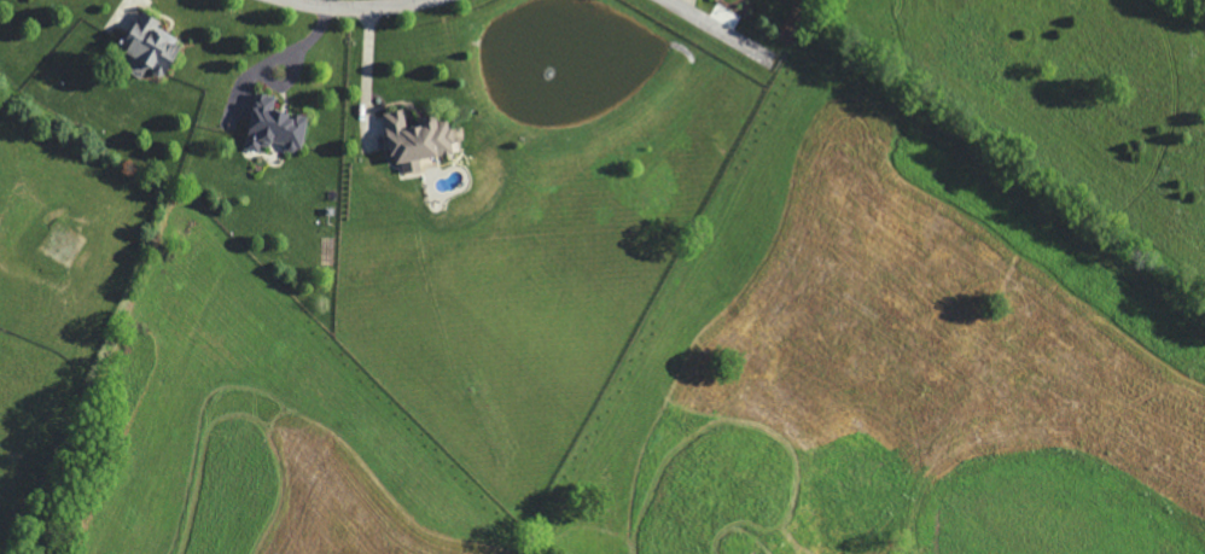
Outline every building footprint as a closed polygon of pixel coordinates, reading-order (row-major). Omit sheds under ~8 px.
[(313,119),(278,113),(280,99),(261,95),(250,151),(264,154),(265,145),(307,153),(313,119)] [(390,116),(404,178),(427,173),(425,163),(462,156),(454,118),(412,127),(408,112),(390,116)]
